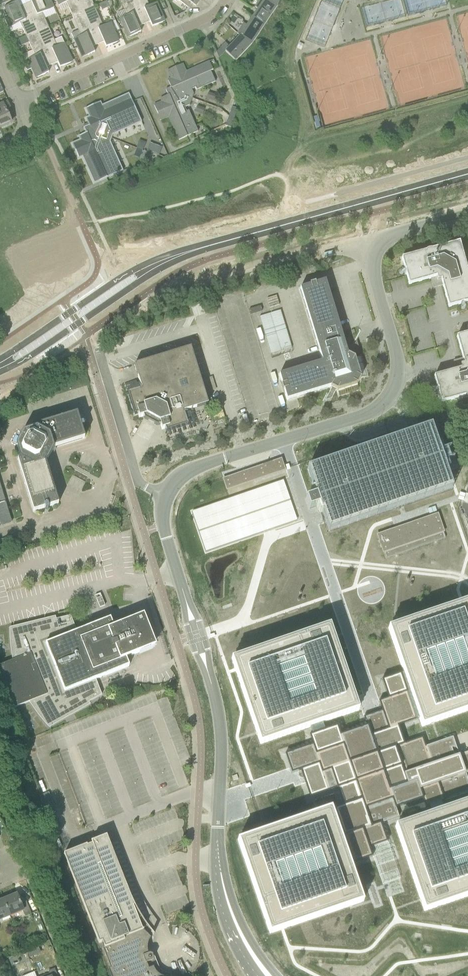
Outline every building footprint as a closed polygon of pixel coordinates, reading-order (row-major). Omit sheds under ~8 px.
[(37,32),(46,28),(40,14),(54,8),(50,0),(46,0),(45,1),(44,0),(30,0),(31,2),(25,5),(37,32)] [(58,6),(66,3),(72,16),(83,11),(78,0),(56,0),(58,6)] [(83,11),(92,7),(89,0),(78,0),(83,11)] [(144,25),(133,0),(122,0),(129,15),(119,19),(126,34),(128,33),(129,37),(140,32),(138,27),(144,25)] [(149,6),(146,0),(133,0),(144,25),(149,22),(152,27),(163,23),(161,19),(163,18),(156,3),(149,6)] [(201,0),(173,0),(176,3),(178,1),(189,9),(192,5),(195,7),(201,0)] [(277,7),(265,0),(260,0),(255,8),(258,10),(252,18),(264,26),(277,7)] [(25,5),(19,7),(17,2),(6,7),(8,11),(6,12),(9,18),(4,20),(8,28),(12,26),(20,23),(26,37),(37,32),(25,5)] [(110,23),(101,28),(92,7),(83,11),(98,45),(103,42),(106,48),(117,43),(115,39),(117,38),(110,23)] [(92,47),(98,45),(83,11),(72,16),(78,31),(71,34),(75,44),(71,46),(73,50),(77,48),(80,54),(81,54),(83,58),(94,53),(92,47)] [(251,45),(264,26),(252,18),(247,26),(244,24),(237,34),(251,45)] [(64,44),(55,48),(46,28),(37,32),(51,65),(57,63),(60,68),(71,63),(69,59),(70,58),(64,44)] [(46,68),(51,65),(37,32),(26,37),(35,57),(23,62),(27,71),(31,69),(34,75),(35,74),(37,78),(48,73),(46,68)] [(235,62),(251,45),(237,34),(240,36),(225,52),(226,53),(235,62)] [(221,48),(216,53),(218,59),(225,52),(221,48)] [(210,72),(213,71),(209,62),(186,72),(182,64),(167,71),(171,79),(167,81),(171,88),(165,90),(168,96),(160,99),(162,102),(154,106),(160,121),(168,117),(178,141),(198,132),(188,111),(186,112),(184,108),(189,106),(193,95),(191,90),(195,88),(196,91),(215,82),(210,72)] [(214,102),(216,95),(209,92),(206,99),(214,102)] [(79,140),(71,144),(78,159),(82,157),(84,163),(94,184),(123,171),(110,142),(112,136),(141,123),(128,94),(102,106),(100,102),(85,109),(88,117),(85,118),(88,126),(83,128),(85,134),(78,137),(79,140)] [(10,109),(7,103),(0,106),(0,128),(11,123),(5,111),(10,109)] [(202,115),(205,109),(197,106),(195,113),(202,115)] [(231,128),(237,109),(232,107),(225,126),(231,128)] [(155,146),(154,145),(149,143),(142,162),(148,164),(155,146)] [(433,281),(435,287),(445,285),(450,309),(467,305),(467,244),(403,257),(409,286),(433,281)] [(350,354),(348,354),(325,281),(319,283),(319,282),(305,286),(305,287),(300,289),(322,362),(279,375),(287,400),(330,387),(331,389),(335,391),(337,391),(339,396),(359,390),(357,384),(360,378),(366,376),(360,356),(354,358),(354,356),(350,354)] [(268,299),(270,306),(279,304),(277,296),(268,299)] [(467,398),(467,334),(458,337),(466,368),(435,376),(439,391),(445,390),(448,403),(467,398)] [(208,404),(201,383),(190,348),(134,365),(139,383),(137,384),(135,380),(124,383),(134,416),(138,415),(139,418),(146,416),(159,423),(161,430),(165,429),(165,432),(198,422),(194,409),(208,404)] [(80,424),(77,413),(76,413),(35,426),(35,428),(23,432),(16,445),(20,458),(35,512),(44,508),(45,510),(47,512),(48,509),(48,507),(58,504),(58,503),(44,458),(49,449),(84,438),(81,427),(83,427),(85,424),(82,423),(80,424)] [(407,434),(309,468),(326,516),(330,530),(453,487),(432,426),(415,431),(407,434)] [(281,458),(223,479),(230,499),(282,481),(288,479),(281,458)] [(230,499),(191,513),(205,553),(267,532),(297,521),(289,501),(282,481),(230,499)] [(11,522),(0,485),(0,526),(11,522)] [(438,514),(376,534),(384,558),(446,538),(438,514)] [(231,660),(260,744),(310,727),(312,734),(309,736),(312,745),(285,754),(291,774),(300,770),(310,798),(337,788),(343,805),(334,808),(334,809),(331,810),(331,809),(238,841),(270,934),(363,902),(350,864),(352,863),(353,864),(372,857),(369,848),(387,842),(381,824),(399,817),(396,809),(422,800),(425,809),(429,808),(431,815),(395,827),(424,911),(467,896),(467,802),(444,810),(441,803),(467,794),(467,781),(466,774),(467,774),(467,752),(454,757),(451,749),(456,747),(453,737),(426,747),(422,737),(404,743),(398,727),(417,720),(416,719),(419,718),(422,727),(467,711),(467,602),(388,629),(404,674),(401,675),(401,674),(381,680),(387,698),(378,702),(381,711),(363,717),(366,726),(340,735),(337,726),(325,730),(322,723),(358,711),(329,626),(231,660)] [(0,665),(0,672),(14,708),(28,703),(31,708),(40,720),(48,729),(89,706),(88,702),(101,694),(95,680),(129,666),(125,656),(130,654),(131,656),(156,646),(144,614),(119,624),(120,627),(114,629),(110,618),(76,631),(70,616),(55,621),(54,617),(8,628),(8,637),(10,652),(11,661),(0,665)] [(106,818),(123,812),(96,740),(81,746),(86,760),(91,758),(93,764),(94,763),(100,782),(94,784),(106,818)] [(60,754),(74,798),(78,797),(76,793),(82,791),(69,751),(60,754)] [(55,835),(66,831),(57,808),(53,809),(57,821),(55,822),(50,810),(46,812),(55,835)] [(142,930),(106,839),(65,855),(99,943),(101,943),(104,948),(102,949),(110,969),(108,970),(110,975),(160,975),(158,975),(156,973),(154,970),(153,968),(151,962),(151,961),(152,961),(153,960),(153,959),(153,958),(153,957),(153,956),(152,955),(151,955),(151,954),(150,954),(149,954),(148,954),(147,951),(147,948),(147,945),(148,943),(149,940),(150,938),(143,931),(143,930),(142,930)] [(26,902),(20,904),(17,894),(16,894),(16,895),(3,901),(10,916),(23,911),(25,917),(31,914),(26,902)] [(10,916),(3,901),(0,902),(0,920),(10,916)] [(30,956),(42,953),(41,947),(29,950),(30,956)]
